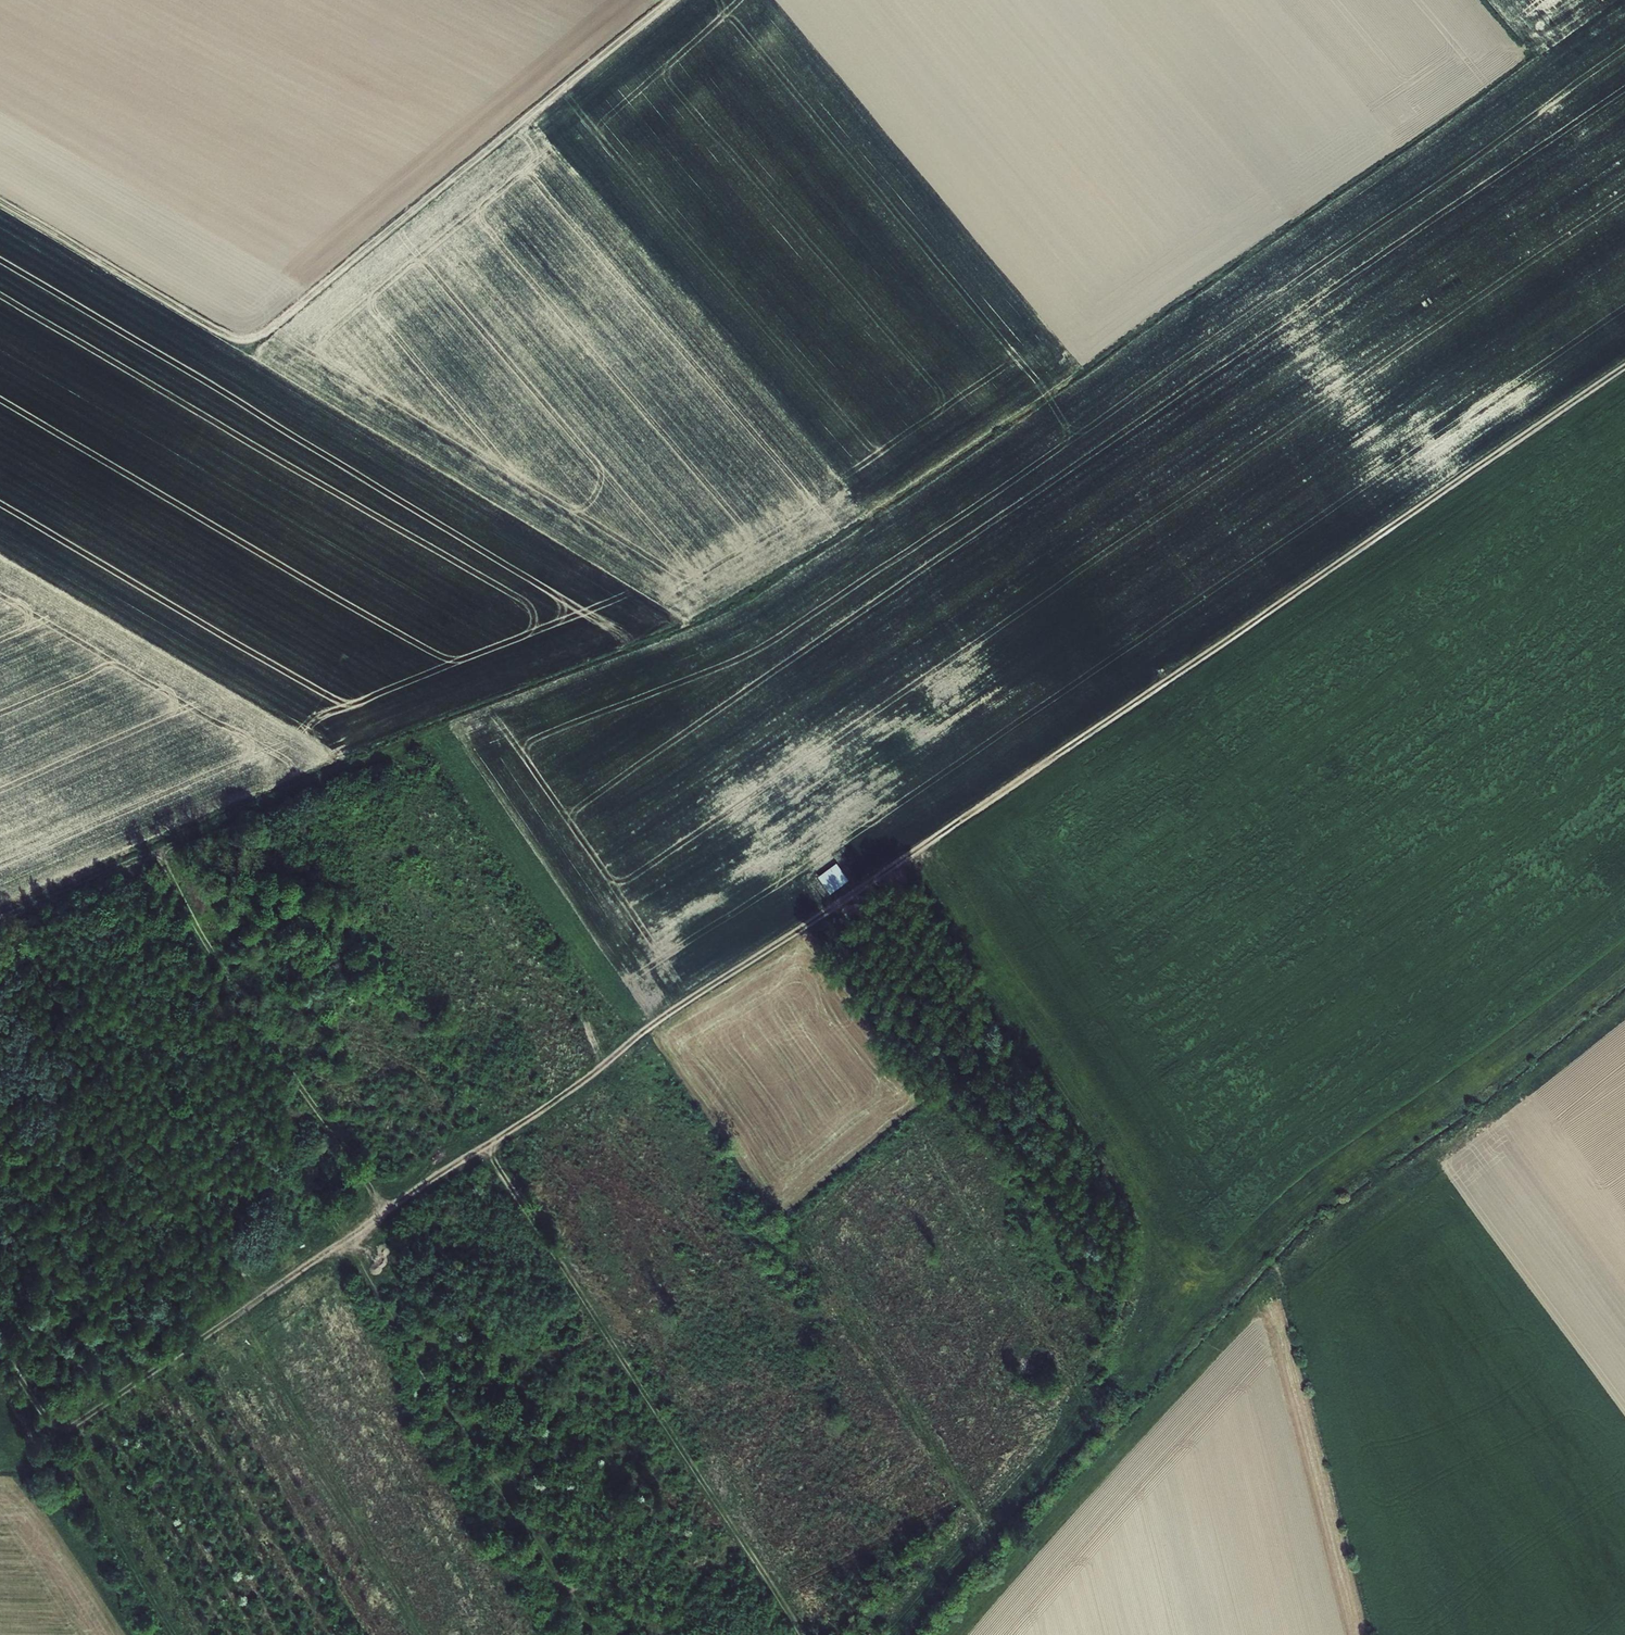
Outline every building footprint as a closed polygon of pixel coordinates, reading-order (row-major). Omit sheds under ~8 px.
[(837,864),(819,878),(832,895),(851,882),(837,864)]
